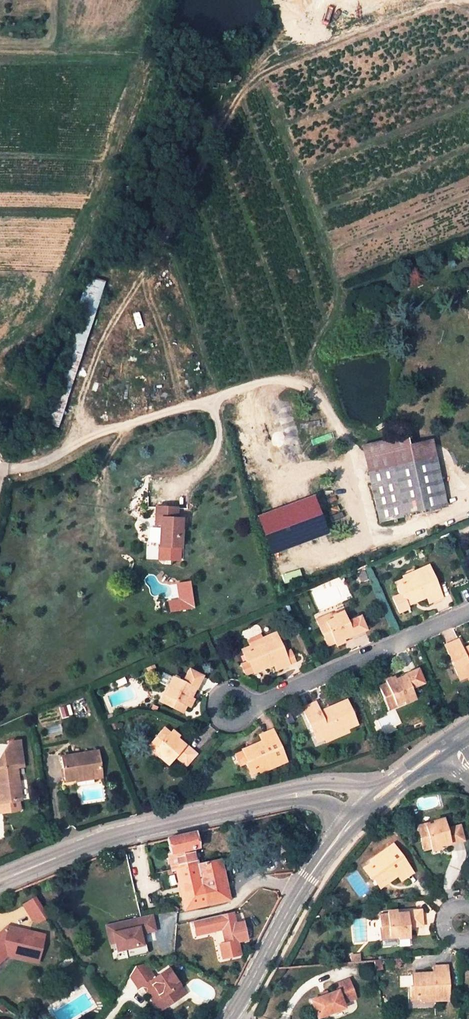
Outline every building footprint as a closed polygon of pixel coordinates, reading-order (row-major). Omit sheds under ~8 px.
[(47,419),(60,423),(105,282),(91,278),(59,379),(60,380),(47,419)] [(362,445),(369,473),(392,467),(429,458),(431,458),(427,441),(413,444),(411,433),(362,445)] [(392,467),(405,517),(442,508),(429,458),(392,467)] [(381,523),(405,517),(392,467),(369,473),(381,523)] [(316,496),(257,515),(270,554),(329,535),(316,496)] [(178,508),(155,507),(154,525),(159,525),(158,548),(183,550),(185,519),(178,518),(178,508)] [(416,574),(395,583),(400,594),(391,598),(397,613),(409,608),(407,603),(426,594),(429,600),(442,594),(428,563),(414,570),(416,574)] [(394,581),(395,583),(416,574),(414,570),(402,575),(402,577),(394,581)] [(300,571),(283,574),(284,582),(301,579),(300,571)] [(176,583),(179,599),(168,601),(170,613),(195,608),(190,581),(176,583)] [(334,642),(342,638),(350,634),(351,636),(365,630),(358,616),(345,621),(341,612),(331,617),(332,619),(324,622),(328,632),(322,635),(326,645),(334,642)] [(316,623),(322,635),(328,632),(324,622),(332,619),(331,617),(316,623)] [(263,642),(241,652),(245,662),(248,661),(252,671),(271,662),(274,669),(288,663),(274,631),(261,637),(263,642)] [(240,650),(241,652),(263,642),(261,637),(247,643),(248,646),(240,650)] [(466,673),(468,672),(468,649),(464,652),(462,648),(457,638),(444,644),(457,673),(465,670),(466,673)] [(245,662),(241,664),(246,674),(252,671),(248,661),(245,662)] [(401,698),(402,702),(412,697),(408,687),(420,681),(414,667),(401,673),(401,675),(393,679),(385,682),(378,686),(382,697),(389,694),(393,702),(401,698)] [(186,706),(190,697),(194,689),(195,689),(202,676),(187,669),(181,681),(172,677),(167,688),(170,689),(166,696),(175,701),(172,707),(183,713),(186,706)] [(170,689),(167,688),(160,701),(172,707),(175,701),(166,696),(170,689)] [(387,708),(402,702),(401,698),(393,702),(389,694),(382,697),(387,708)] [(321,735),(322,738),(345,728),(354,724),(344,701),(323,710),(325,715),(319,717),(317,712),(313,703),(300,709),(313,739),(321,735)] [(346,732),(345,728),(322,738),(324,742),(346,732)] [(159,755),(157,757),(166,765),(172,757),(183,767),(193,756),(183,746),(182,747),(176,742),(178,740),(172,734),(170,736),(163,729),(155,738),(160,744),(154,750),(159,755)] [(268,763),(270,768),(284,761),(270,731),(257,737),(260,743),(240,752),(245,762),(243,763),(248,773),(268,763)] [(160,744),(155,738),(146,747),(157,757),(159,755),(154,750),(160,744)] [(1,811),(18,809),(16,800),(20,799),(16,768),(24,767),(21,745),(13,746),(0,755),(0,759),(1,767),(0,767),(0,806),(1,811)] [(65,779),(75,778),(74,775),(99,770),(96,750),(61,756),(65,779)] [(268,763),(248,773),(248,775),(255,772),(257,774),(270,768),(268,763)] [(74,775),(75,778),(75,780),(100,776),(99,770),(74,775)] [(423,849),(431,847),(439,845),(449,842),(449,844),(463,840),(459,826),(446,829),(443,819),(431,822),(432,825),(424,826),(423,824),(416,825),(423,849)] [(197,847),(194,833),(167,839),(170,855),(168,855),(172,871),(179,869),(188,910),(228,901),(218,860),(196,865),(192,849),(197,847)] [(371,876),(378,886),(396,875),(399,879),(411,871),(392,843),(380,852),(383,857),(364,870),(369,877),(371,876)] [(361,865),(364,870),(383,857),(380,852),(361,865)] [(396,875),(378,886),(381,890),(399,879),(396,875)] [(40,921),(48,917),(36,898),(25,905),(35,921),(40,921)] [(397,935),(397,938),(408,937),(408,926),(422,925),(421,910),(407,911),(407,913),(396,913),(389,914),(381,914),(382,926),(390,926),(390,935),(397,935)] [(125,929),(115,931),(116,939),(118,948),(126,947),(128,956),(148,952),(146,942),(142,943),(140,932),(155,929),(151,914),(123,920),(125,929)] [(235,926),(232,915),(219,918),(217,919),(216,916),(190,922),(193,936),(222,929),(225,944),(223,945),(225,958),(241,954),(240,948),(238,942),(246,940),(243,929),(236,931),(235,926)] [(112,941),(116,939),(115,931),(125,929),(123,920),(108,923),(112,941)] [(4,954),(36,961),(42,932),(5,925),(0,929),(0,959),(4,954)] [(390,926),(382,926),(383,939),(397,938),(397,935),(390,935),(390,926)] [(0,959),(0,965),(6,959),(35,965),(36,961),(4,954),(0,959)] [(435,991),(435,996),(449,996),(448,962),(434,963),(434,970),(413,971),(413,981),(410,981),(411,992),(435,991)] [(138,989),(144,985),(147,983),(152,990),(149,992),(156,1003),(162,998),(164,1001),(173,1002),(180,997),(183,988),(169,968),(155,978),(146,964),(135,966),(129,975),(138,989)] [(337,990),(327,993),(319,996),(310,999),(315,1015),(342,1007),(341,1002),(354,997),(349,980),(335,984),(337,990)] [(162,998),(156,1003),(161,1011),(173,1002),(164,1001),(162,998)]
